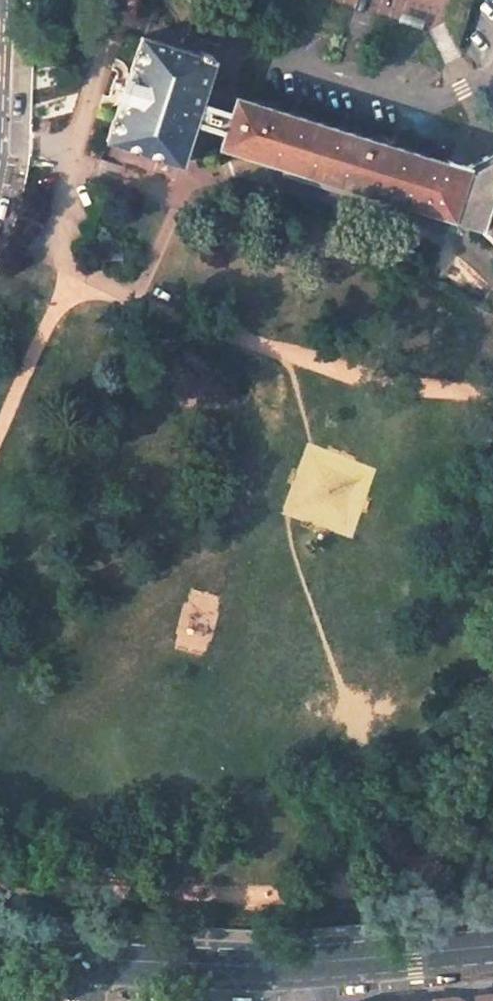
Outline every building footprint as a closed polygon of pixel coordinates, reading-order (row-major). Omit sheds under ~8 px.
[(195,120),(200,102),(215,58),(137,32),(124,77),(115,74),(109,93),(119,96),(113,116),(106,139),(181,164),(182,161),(195,120)] [(447,162),(236,97),(231,112),(200,102),(195,120),(226,129),(220,145),(223,145),(451,217),(467,166),(448,160),(447,162)] [(467,166),(451,217),(483,226),(481,230),(492,241),(492,152),(467,166)] [(115,239),(101,240),(102,254),(107,258),(121,257),(120,243),(115,239)]
